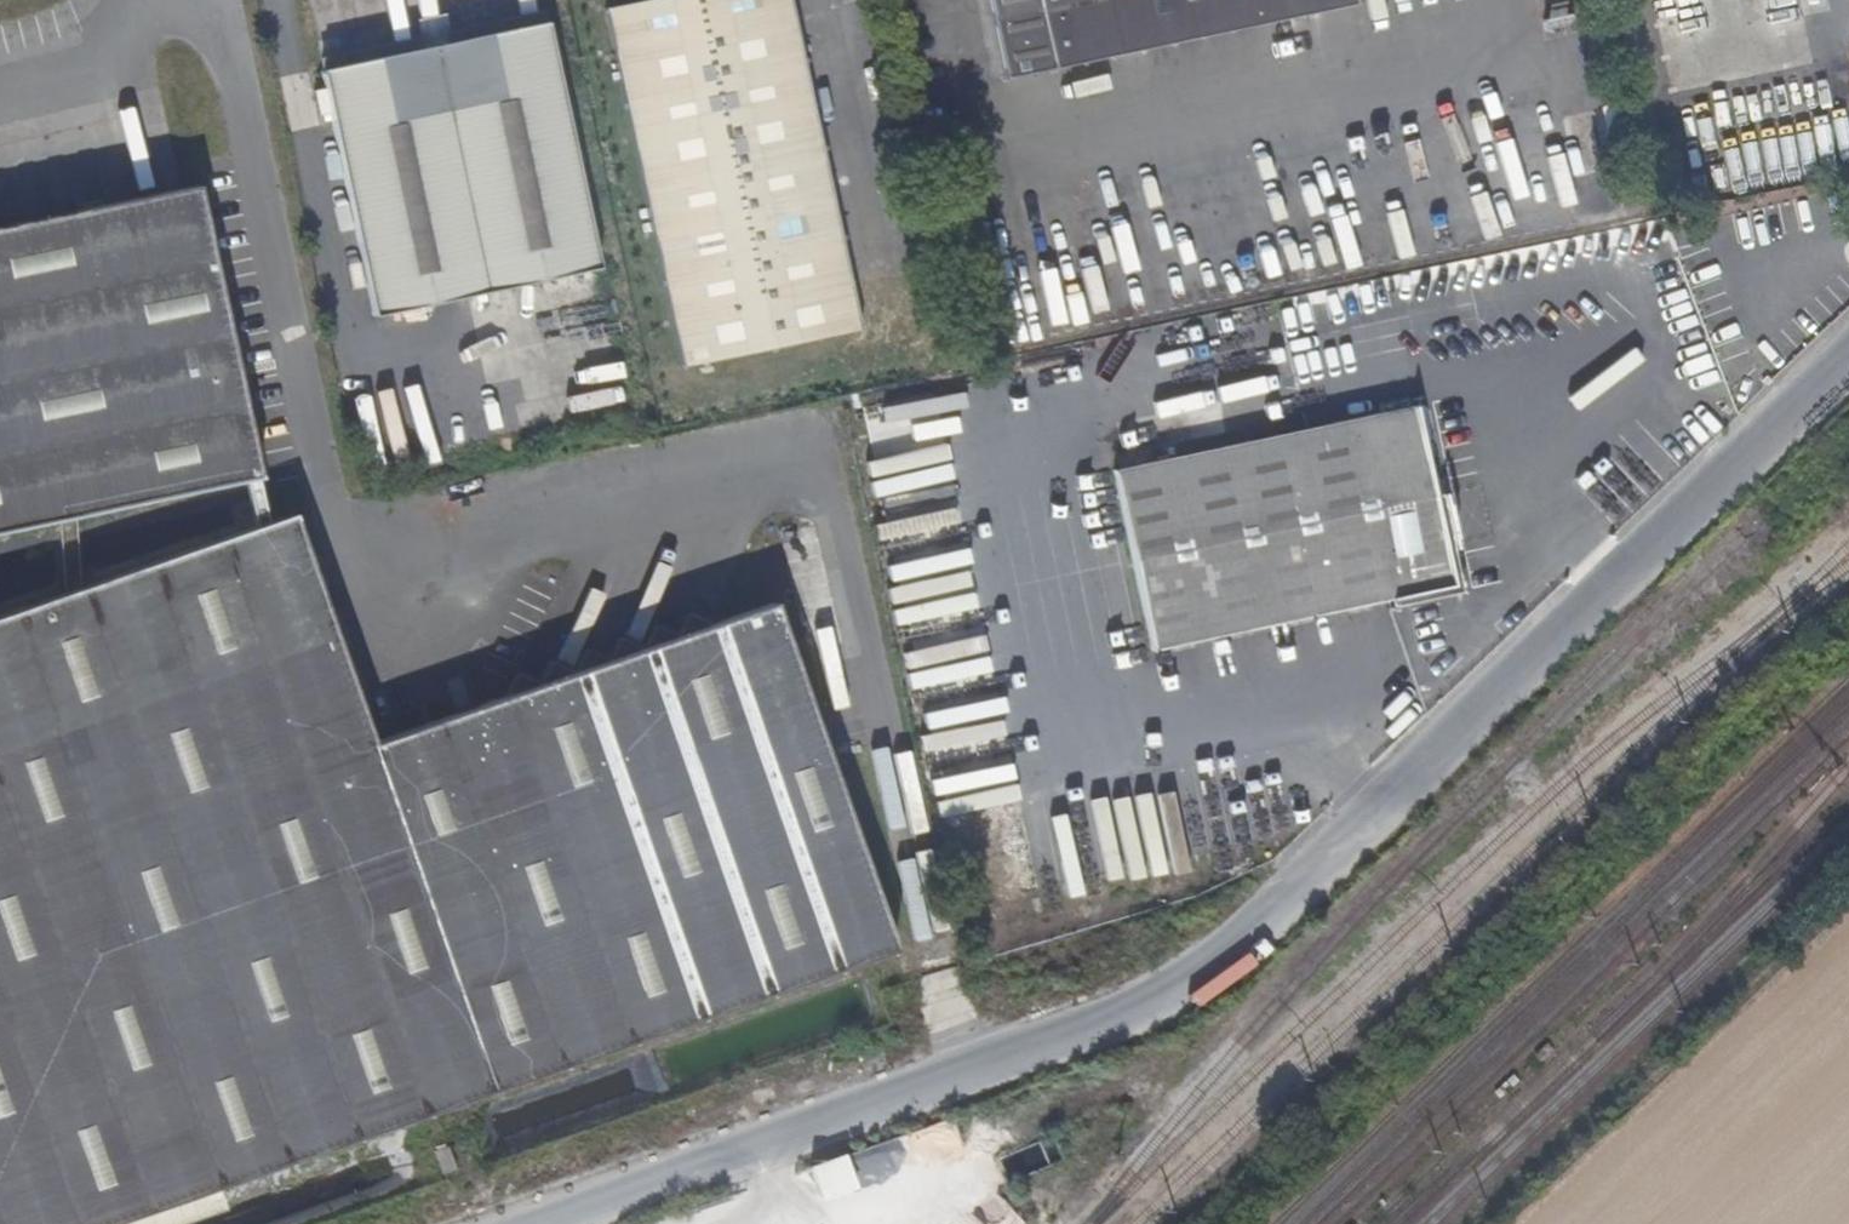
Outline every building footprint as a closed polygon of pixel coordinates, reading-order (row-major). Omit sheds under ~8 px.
[(782,0),(645,0),(600,9),(678,362),(853,324),(782,0)] [(997,83),(1348,14),(1345,0),(981,0),(997,83)] [(1832,0),(1793,0),(1796,19),(1833,13),(1832,0)] [(601,264),(548,24),(325,73),(375,312),(601,264)] [(1616,128),(1614,116),(1596,119),(1599,132),(1616,128)] [(196,194),(0,236),(0,538),(257,484),(196,194)] [(1439,593),(1405,414),(1106,473),(1144,651),(1439,593)] [(61,587),(0,608),(0,617),(157,583),(251,563),(307,552),(294,510),(61,587)] [(507,693),(371,738),(307,552),(251,563),(441,1099),(890,947),(773,600),(713,622),(688,612),(679,632),(655,623),(644,643),(619,635),(610,657),(585,644),(575,668),(548,657),(541,680),(516,671),(507,693)] [(157,583),(0,617),(0,1223),(74,1223),(441,1099),(251,563),(157,583)] [(843,1153),(807,1164),(818,1198),(853,1187),(843,1153)]
